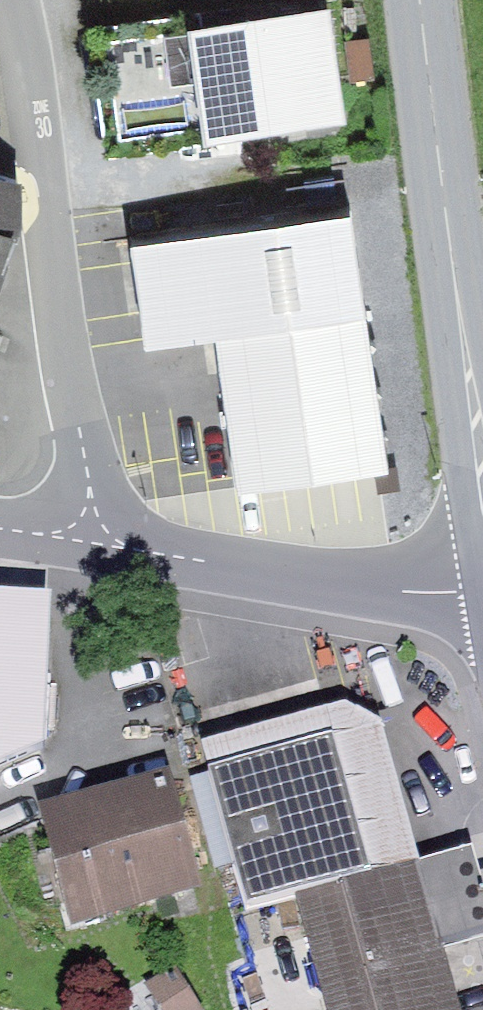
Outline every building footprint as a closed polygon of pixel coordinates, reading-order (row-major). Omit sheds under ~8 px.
[(91,13),(107,125),(345,91),(332,0),(184,0),(91,13)] [(369,31),(345,33),(349,72),(373,69),(369,31)] [(0,154),(0,261),(22,201),(18,160),(0,154)] [(216,311),(364,290),(349,188),(130,221),(145,322),(216,311)] [(364,290),(216,311),(238,469),(387,449),(364,290)] [(47,735),(48,582),(0,580),(0,758),(47,735)] [(202,736),(208,759),(333,727),(370,866),(420,853),(385,715),(345,697),(202,736)] [(244,899),(290,887),(370,866),(333,727),(208,759),(244,899)] [(171,763),(39,799),(71,915),(203,879),(171,763)] [(290,887),(325,1009),(456,1009),(437,941),(482,928),(482,868),(474,838),(420,853),(370,866),(290,887)] [(147,980),(166,1009),(202,1009),(205,1008),(176,961),(147,980)]
